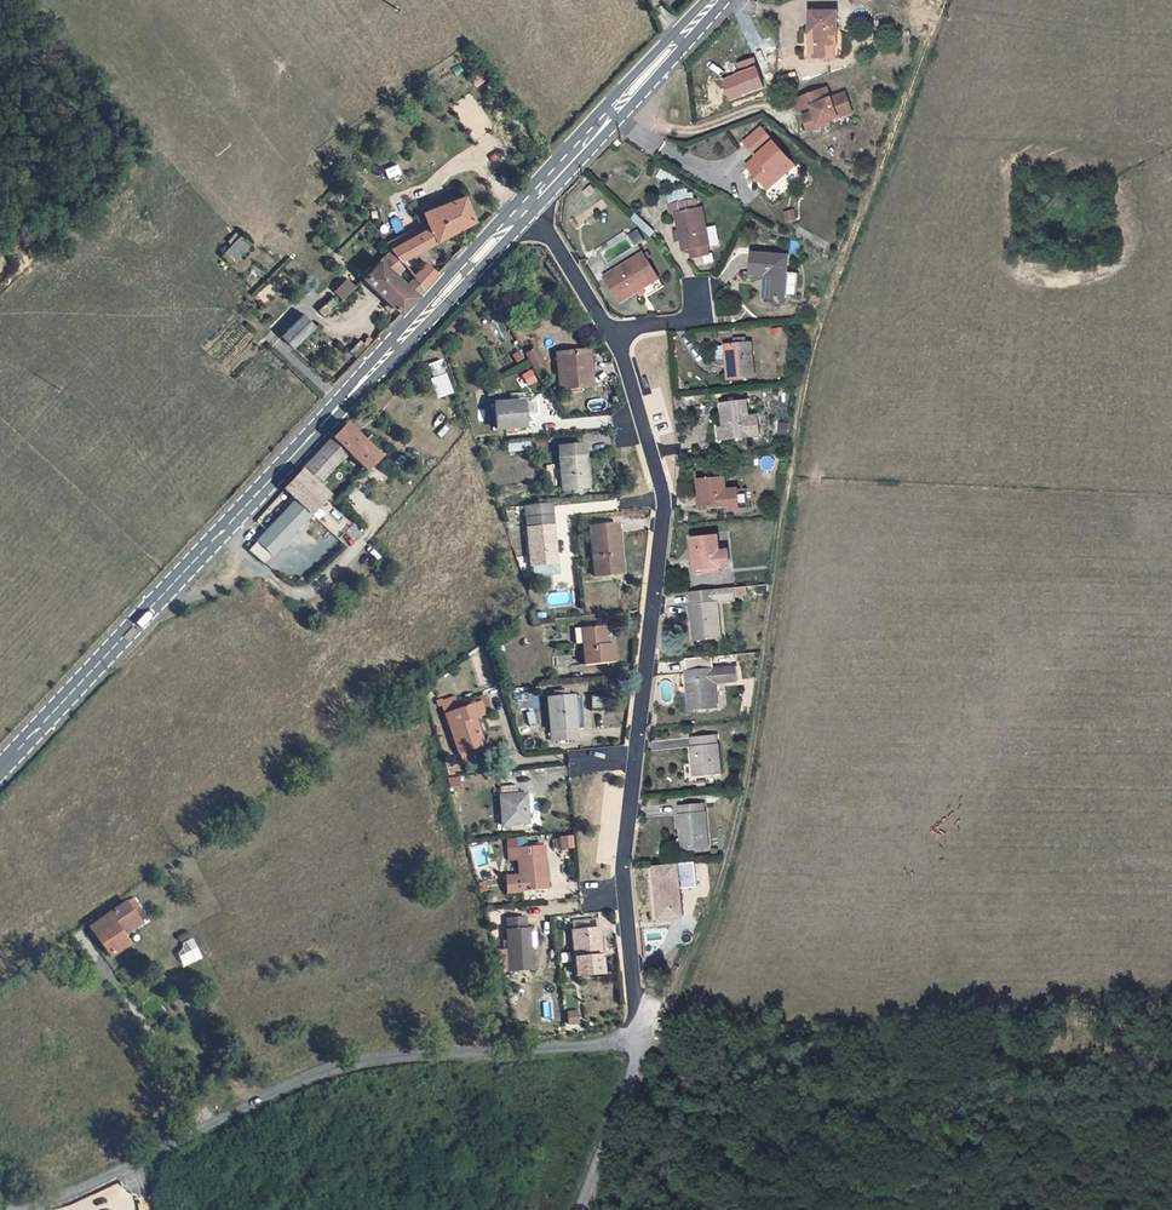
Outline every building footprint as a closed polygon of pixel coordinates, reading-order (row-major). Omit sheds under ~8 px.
[(812,40),(837,37),(834,3),(808,6),(812,40)] [(807,100),(810,105),(799,110),(805,125),(817,120),(816,117),(834,109),(832,105),(846,99),(840,84),(825,91),(821,80),(789,95),(794,106),(807,100)] [(832,105),(834,109),(848,103),(846,99),(832,105)] [(745,162),(767,184),(777,175),(773,171),(789,155),(771,137),(745,162)] [(773,171),(777,175),(793,159),(789,155),(773,171)] [(434,217),(394,238),(402,251),(417,243),(479,212),(468,184),(424,200),(434,217)] [(702,200),(698,200),(697,193),(679,195),(680,205),(678,207),(682,239),(709,236),(702,200)] [(708,227),(711,244),(718,243),(716,226),(708,227)] [(229,243),(220,255),(231,265),(250,244),(236,231),(227,241),(229,243)] [(617,277),(660,261),(649,234),(607,249),(617,277)] [(400,266),(408,257),(402,251),(394,238),(373,258),(363,249),(354,258),(365,269),(405,306),(430,278),(417,265),(408,274),(400,266)] [(402,251),(408,257),(417,265),(430,278),(441,267),(434,259),(417,243),(402,251)] [(795,261),(785,261),(785,247),(749,247),(748,266),(762,266),(761,289),(783,289),(784,285),(795,285),(795,261)] [(434,259),(441,267),(451,256),(444,249),(434,259)] [(341,299),(355,286),(346,277),(332,290),(341,299)] [(317,315),(305,305),(282,326),(294,337),(317,315)] [(730,363),(755,362),(751,330),(727,333),(730,363)] [(356,352),(367,341),(361,336),(351,346),(356,352)] [(562,374),(594,373),(593,346),(585,345),(585,337),(561,338),(562,374)] [(593,346),(592,337),(585,337),(585,345),(593,346)] [(535,347),(524,353),(533,369),(544,362),(535,347)] [(445,373),(429,378),(436,399),(452,394),(445,373)] [(758,401),(747,401),(746,387),(723,389),(725,426),(749,424),(749,421),(760,420),(758,401)] [(497,414),(526,412),(524,392),(496,394),(497,414)] [(384,432),(378,439),(352,415),(338,430),(354,444),(372,461),(392,439),(384,432)] [(305,460),(323,477),(354,444),(338,430),(336,428),(305,460)] [(563,478),(589,477),(587,438),(562,439),(563,478)] [(323,477),(305,460),(287,479),(300,490),(315,504),(333,487),(323,477)] [(701,496),(736,493),(735,476),(726,477),(725,466),(698,467),(701,496)] [(279,544),(315,504),(300,490),(263,530),(279,544)] [(544,555),(554,555),(551,505),(528,506),(531,562),(543,561),(544,555)] [(592,563),(619,562),(616,512),(589,514),(592,563)] [(739,543),(718,544),(716,524),(691,525),(694,563),(710,561),(709,557),(740,554),(739,543)] [(736,586),(735,575),(690,578),(695,631),(719,629),(715,587),(736,586)] [(611,634),(604,635),(603,618),(583,619),(585,653),(612,652),(611,634)] [(726,671),(737,670),(737,658),(687,662),(690,701),(716,699),(713,668),(725,667),(726,671)] [(555,725),(573,724),(570,686),(547,688),(549,718),(555,717),(555,725)] [(487,710),(496,708),(496,700),(461,701),(464,739),(488,739),(487,710)] [(694,767),(720,764),(715,725),(690,728),(694,767)] [(523,784),(508,784),(508,777),(498,778),(501,813),(526,812),(523,784)] [(684,844),(709,841),(704,795),(679,798),(684,844)] [(508,839),(508,848),(520,848),(522,879),(546,878),(543,836),(508,839)] [(658,912),(679,911),(677,872),(656,873),(658,912)] [(133,910),(127,903),(88,932),(108,958),(126,945),(119,935),(135,924),(128,914),(133,910)] [(506,959),(526,958),(523,907),(504,908),(506,959)] [(573,965),(596,964),(593,920),(570,921),(573,965)] [(174,948),(182,967),(201,958),(193,940),(174,948)]
